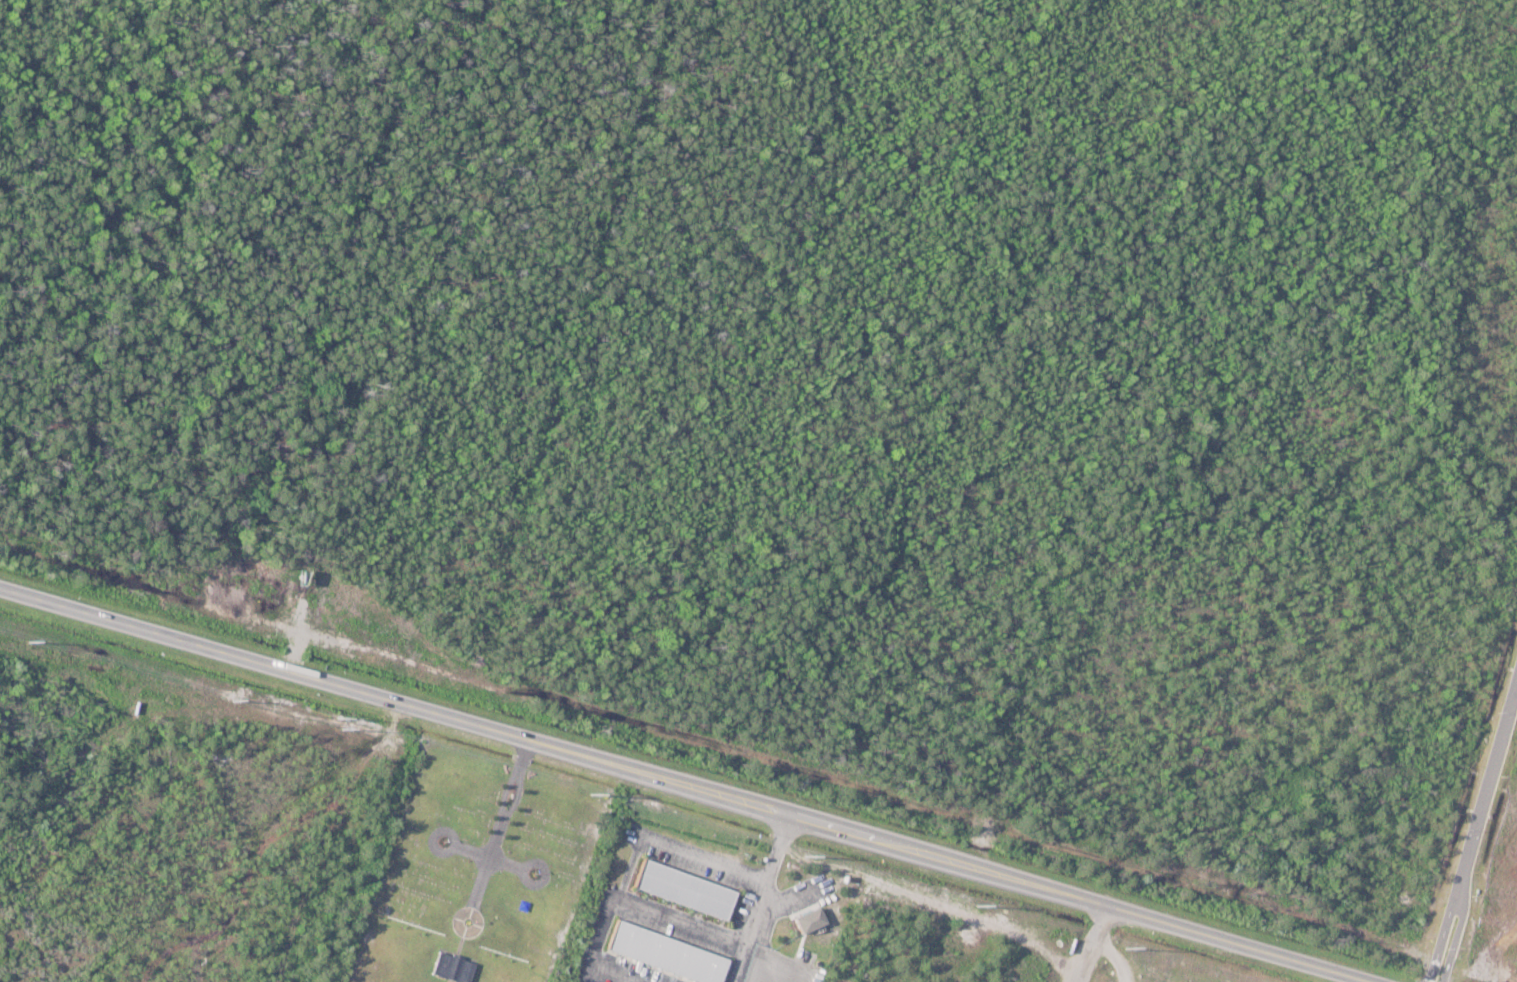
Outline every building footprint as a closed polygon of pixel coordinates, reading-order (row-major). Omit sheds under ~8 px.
[(646,857),(738,890),(728,919),(636,886),(646,857)] [(795,918),(803,934),(827,922),(820,906),(795,918)] [(730,958),(721,981),(700,981),(608,948),(620,918),(730,958)] [(439,951),(475,961),(469,981),(433,971),(439,951)]
